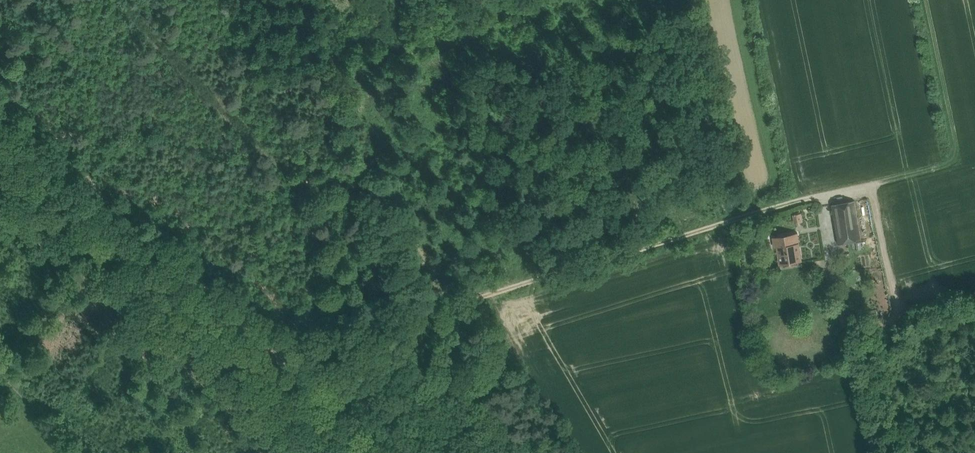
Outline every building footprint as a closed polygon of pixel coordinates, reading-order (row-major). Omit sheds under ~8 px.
[(855,201),(833,205),(839,244),(861,240),(855,201)] [(801,214),(794,215),(795,223),(802,222),(801,214)] [(797,238),(789,239),(789,236),(777,238),(778,247),(781,264),(801,261),(797,238)]
